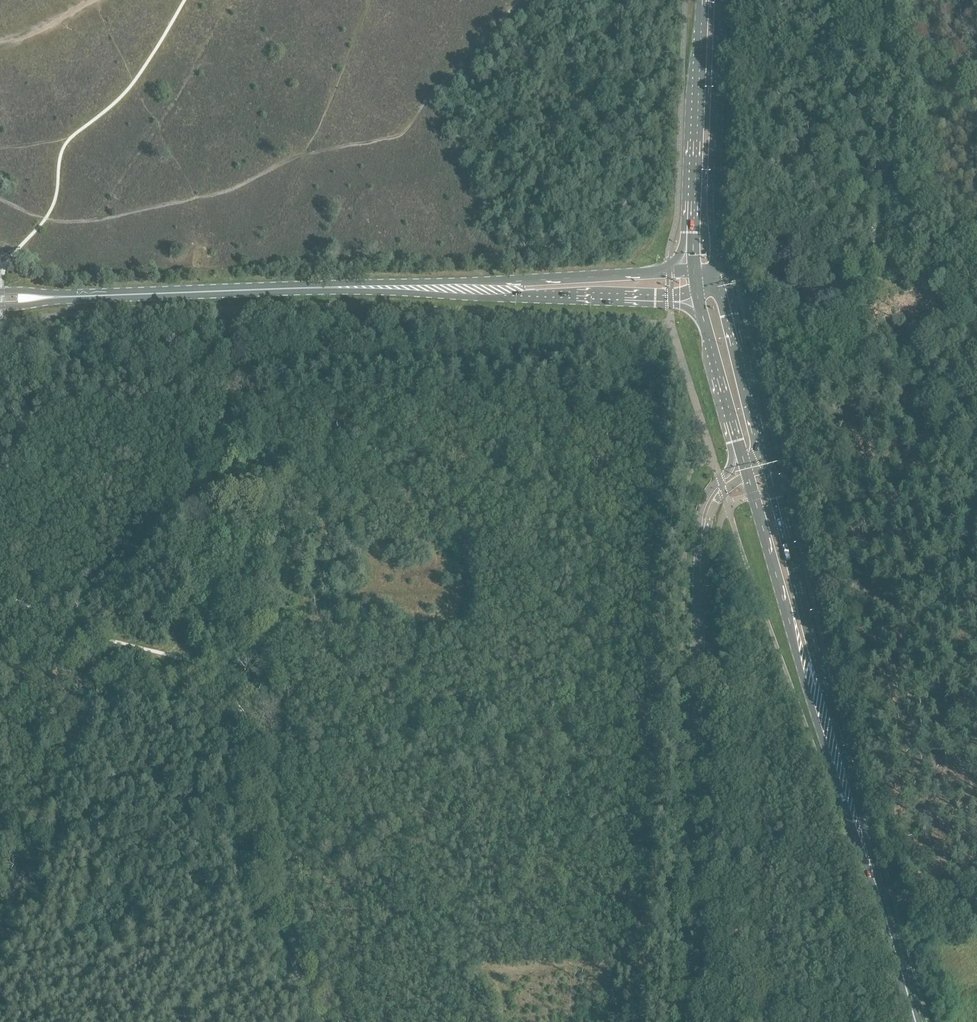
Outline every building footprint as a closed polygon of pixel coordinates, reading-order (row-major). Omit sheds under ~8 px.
[(8,753),(0,754),(0,764),(9,763),(8,753)]
